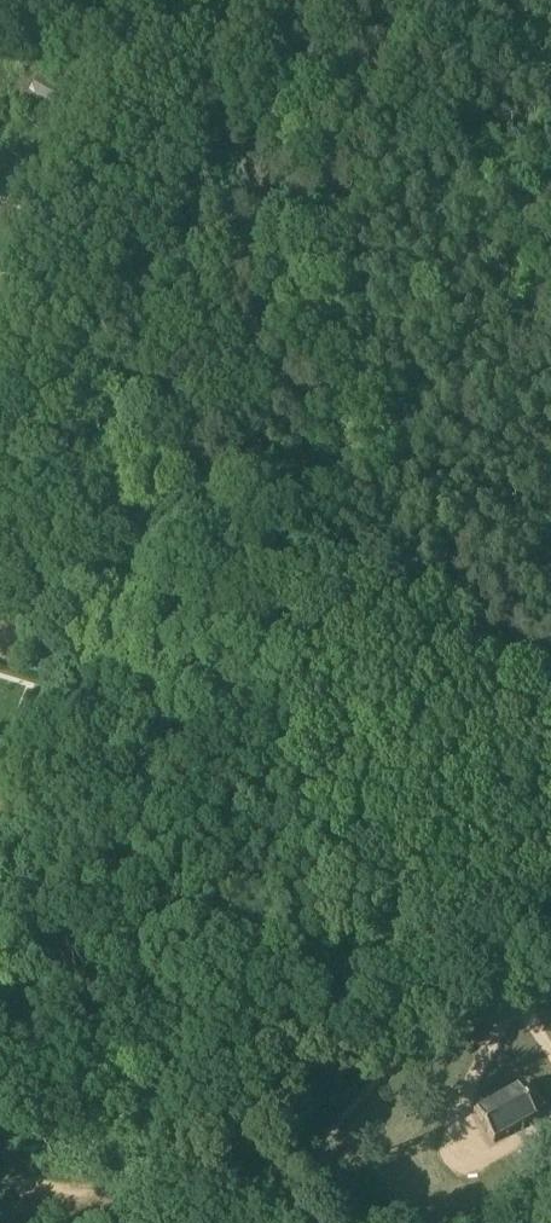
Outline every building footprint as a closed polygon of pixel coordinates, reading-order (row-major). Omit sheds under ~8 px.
[(521,1097),(494,1112),(493,1109),(490,1111),(492,1114),(482,1120),(478,1118),(477,1121),(481,1123),(495,1146),(495,1151),(498,1151),(498,1147),(508,1141),(510,1144),(512,1143),(510,1140),(537,1124),(541,1125),(542,1122),(538,1121),(548,1115),(534,1092),(524,1097),(525,1093),(522,1092),(521,1097)]
